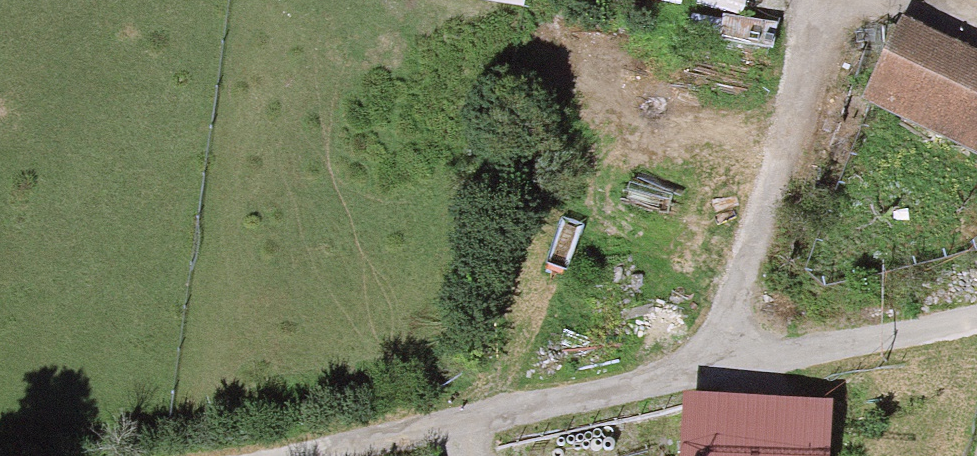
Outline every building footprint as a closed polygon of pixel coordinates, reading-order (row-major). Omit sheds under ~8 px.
[(524,11),(525,0),(458,0),(524,11)] [(901,19),(860,106),(976,160),(976,54),(901,19)] [(686,400),(683,455),(829,455),(831,408),(686,400)]
